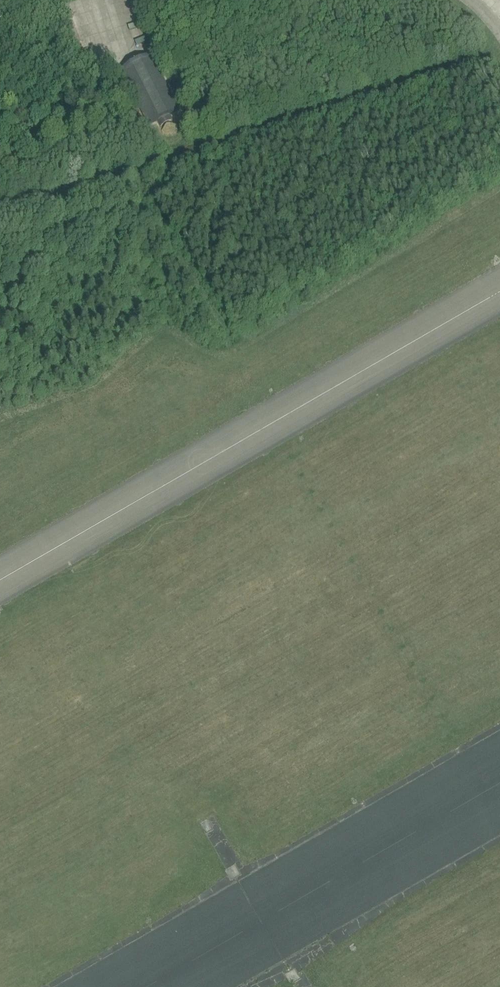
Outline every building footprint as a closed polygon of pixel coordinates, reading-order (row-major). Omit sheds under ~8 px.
[(120,70),(121,71),(149,125),(158,120),(161,125),(171,120),(168,114),(180,109),(152,54),(120,70)]
